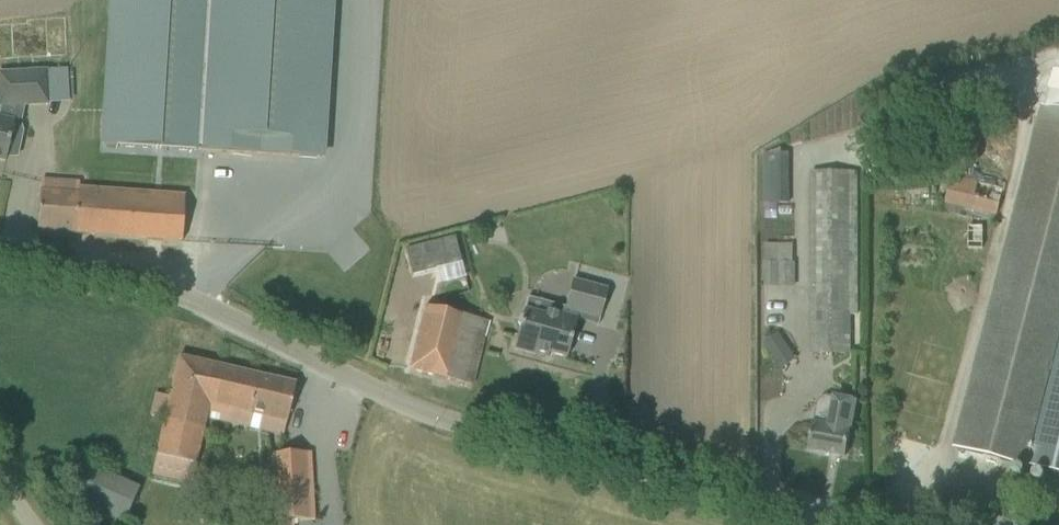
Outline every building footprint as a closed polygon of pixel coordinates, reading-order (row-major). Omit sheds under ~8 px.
[(104,144),(203,151),(319,158),(329,0),(113,0),(104,144)] [(9,21),(11,56),(65,53),(63,15),(25,16),(25,20),(9,21)] [(5,161),(17,105),(47,103),(45,70),(0,72),(0,160),(5,161)] [(1026,466),(1058,340),(1058,93),(1049,92),(963,427),(957,448),(1026,466)] [(788,155),(763,155),(763,195),(789,195),(788,155)] [(811,173),(811,354),(850,354),(850,315),(857,315),(857,173),(833,173),(811,173)] [(956,214),(957,212),(995,221),(1003,188),(951,175),(944,204),(942,210),(956,214)] [(38,209),(37,231),(176,241),(181,242),(183,220),(185,195),(101,189),(78,188),(78,194),(77,194),(39,191),(38,209)] [(764,263),(764,288),(794,287),(794,263),(778,263),(778,247),(764,247),(764,263)] [(513,349),(535,354),(536,350),(566,358),(576,320),(597,326),(607,290),(571,281),(564,308),(527,298),(513,349)] [(409,370),(470,385),(487,321),(425,306),(409,370)] [(764,341),(780,369),(797,360),(781,331),(764,341)] [(1035,445),(1029,467),(1048,472),(1044,488),(1058,493),(1058,352),(1035,445)] [(155,394),(150,417),(164,420),(152,474),(173,479),(190,483),(206,418),(208,407),(285,426),(295,384),(178,357),(169,397),(155,394)] [(809,450),(845,456),(855,403),(825,397),(818,402),(809,450)] [(292,522),(313,520),(310,453),(270,455),(274,522),(276,522),(276,524),(292,524),(292,522)] [(62,476),(69,486),(79,479),(72,469),(62,476)] [(91,504),(129,517),(140,485),(103,472),(91,504)]
